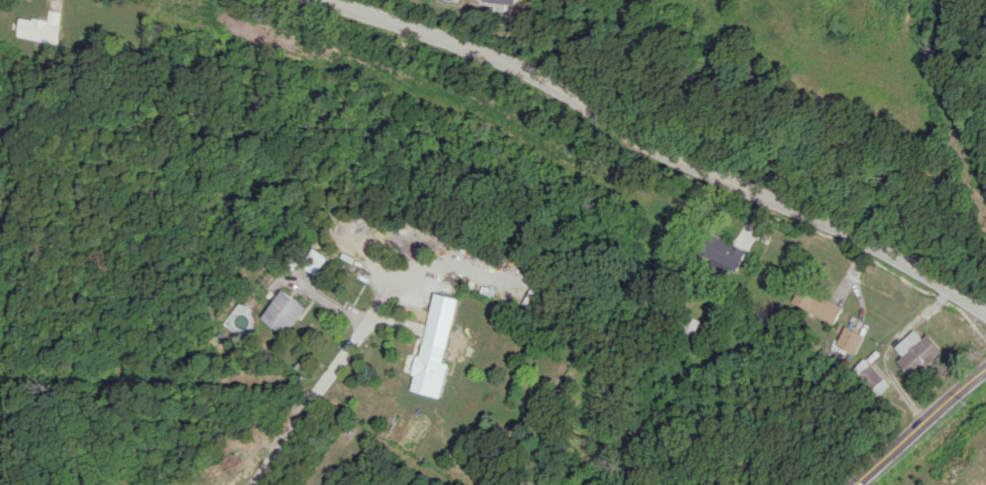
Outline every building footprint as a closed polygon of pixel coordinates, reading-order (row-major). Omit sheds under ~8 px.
[(58,43),(63,11),(50,10),(49,21),(20,16),(17,37),(58,43)] [(736,272),(750,252),(725,234),(711,255),(736,272)] [(302,266),(315,275),(327,257),(314,248),(302,266)] [(845,307),(806,283),(796,300),(834,324),(845,307)] [(305,306),(281,289),(261,318),(285,335),(305,306)] [(445,362),(459,298),(434,293),(413,390),(441,397),(449,363),(445,362)] [(856,354),(865,335),(845,326),(836,345),(856,354)] [(924,338),(915,329),(896,347),(904,355),(897,361),(914,379),(944,350),(929,333),(924,338)]
